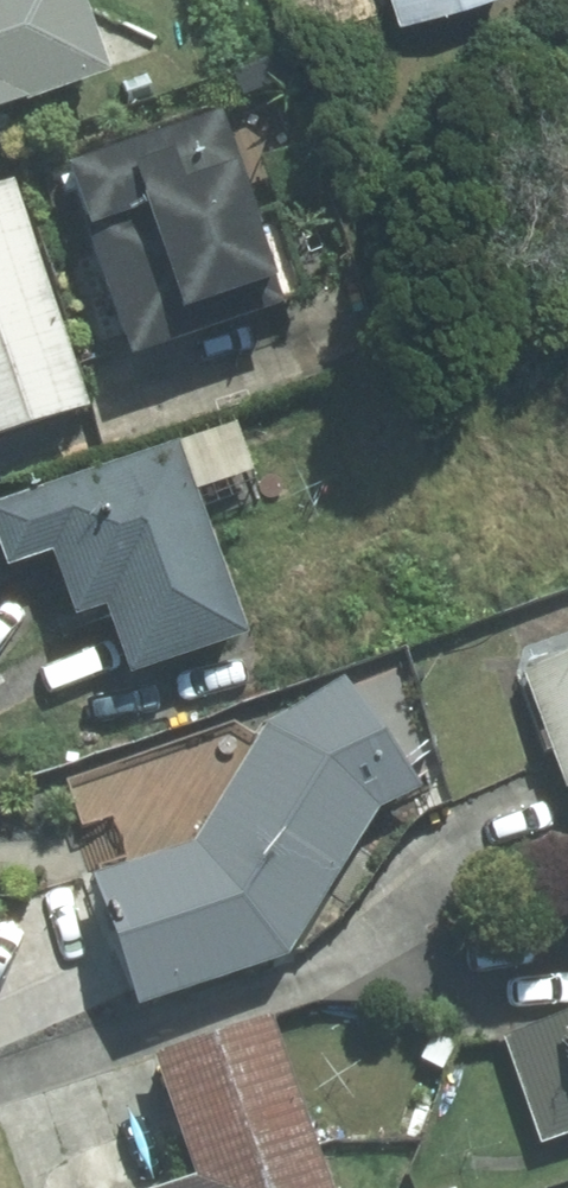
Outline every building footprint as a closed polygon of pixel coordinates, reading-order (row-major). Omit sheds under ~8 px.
[(116,88),(86,0),(0,0),(0,128),(116,88)] [(309,39),(402,6),(409,27),(486,0),(295,0),(309,39)] [(286,297),(228,120),(67,175),(137,380),(217,352),(207,324),(286,297)] [(0,185),(0,451),(100,414),(13,180),(0,185)] [(181,438),(0,507),(0,547),(10,572),(53,556),(77,617),(102,608),(130,682),(256,635),(181,438)] [(519,675),(564,797),(567,796),(567,657),(519,675)] [(417,784),(345,681),(261,721),(186,850),(88,876),(138,1011),(287,961),(374,806),(417,784)] [(502,1025),(541,1141),(567,1132),(567,1007),(502,1025)] [(280,1018),(154,1058),(193,1184),(182,1187),(335,1187),(280,1018)]
